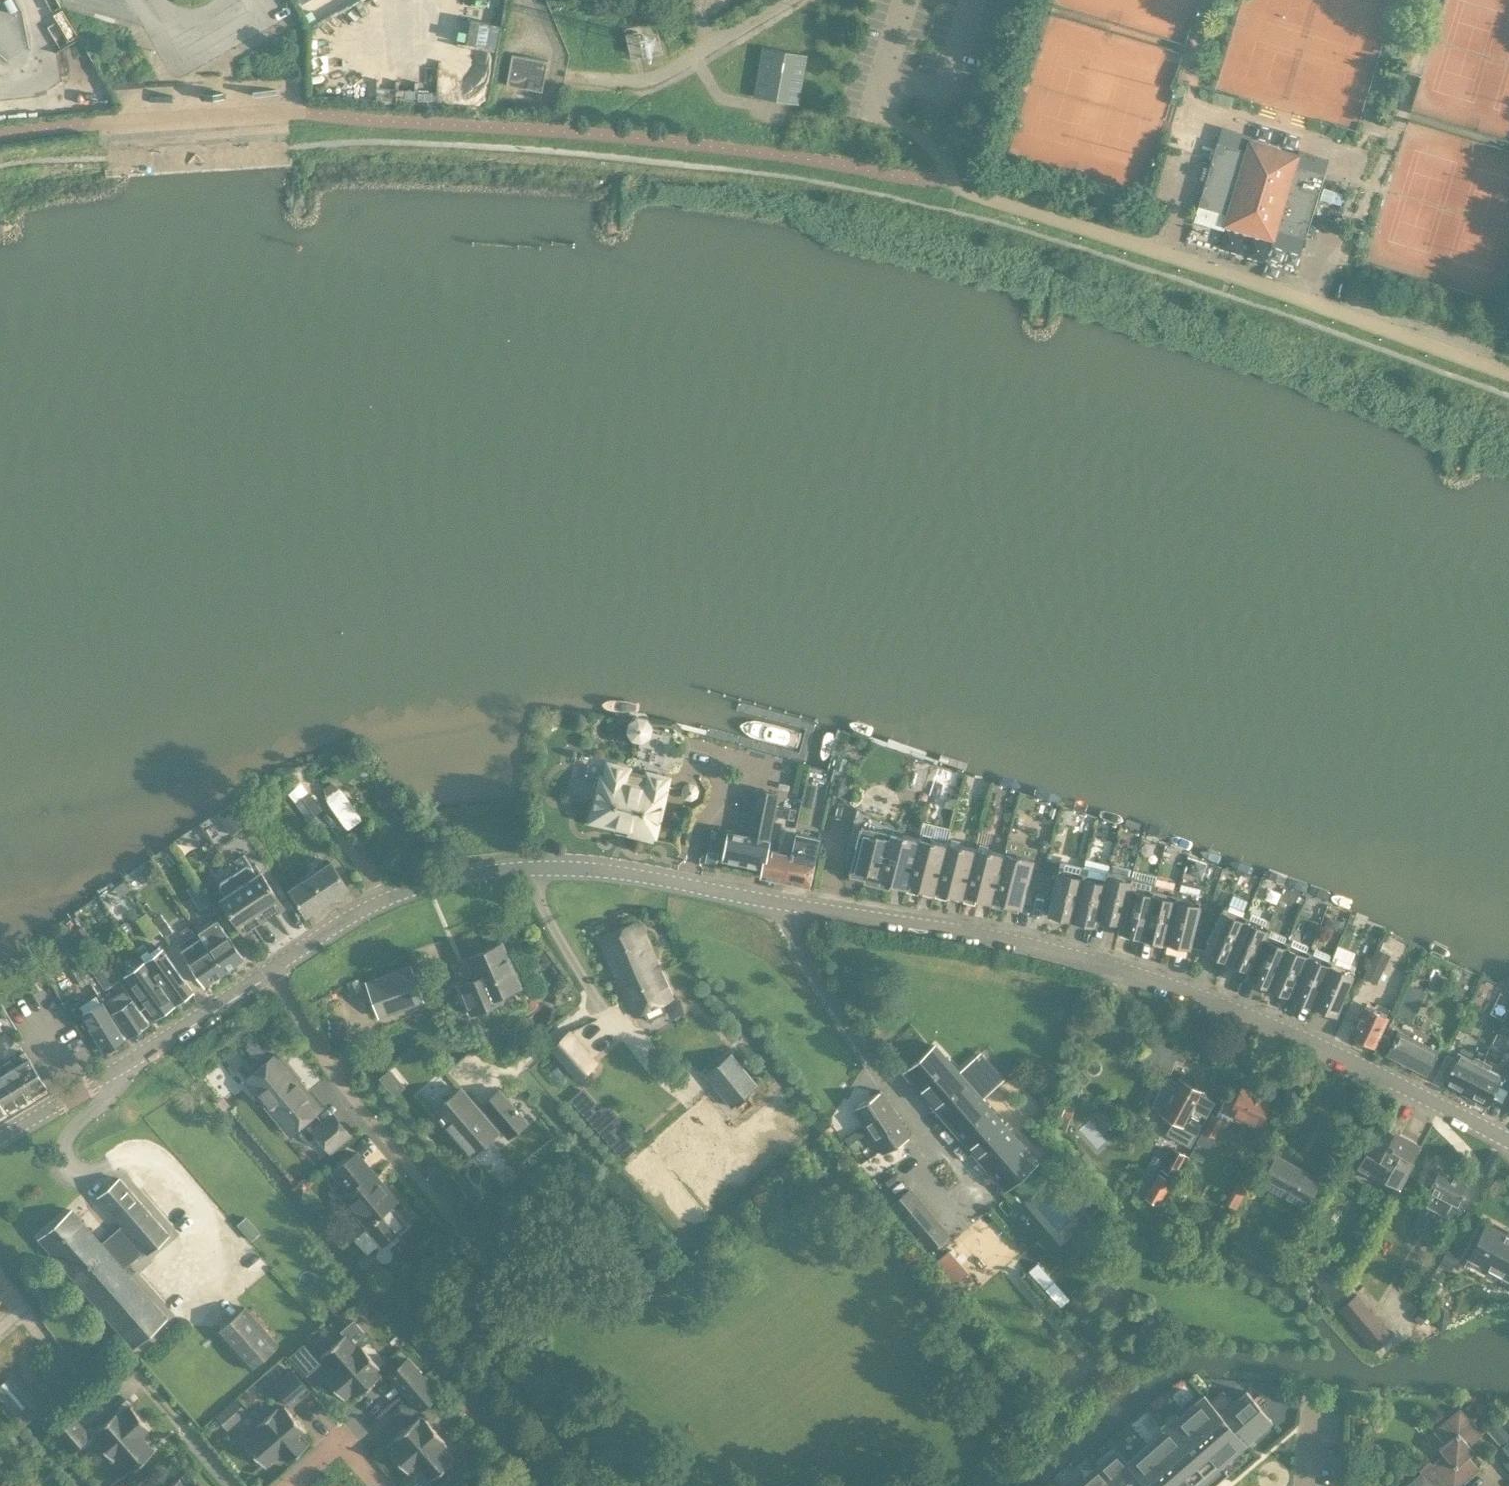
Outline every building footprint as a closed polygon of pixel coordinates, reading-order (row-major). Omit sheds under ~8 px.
[(7,66),(29,56),(23,17),(13,0),(0,0),(0,59),(7,66)] [(625,34),(630,53),(641,51),(637,31),(625,34)] [(753,96),(798,104),(807,55),(762,47),(753,96)] [(506,85),(542,92),(547,61),(511,54),(506,85)] [(1305,237),(1324,174),(1294,165),(1297,155),(1250,141),(1247,151),(1217,142),(1198,205),(1228,214),(1225,224),(1272,238),(1275,228),(1305,237)] [(1323,187),(1320,198),(1331,202),(1334,190),(1323,187)] [(1335,190),(1331,202),(1340,204),(1344,193),(1335,190)] [(646,719),(637,717),(629,722),(627,731),(632,738),(641,741),(649,736),(651,727),(646,719)] [(609,765),(610,760),(591,754),(586,772),(602,777),(592,820),(629,829),(628,835),(653,841),(667,779),(609,765)] [(833,782),(831,791),(837,797),(846,794),(848,786),(841,780),(833,782)] [(331,783),(324,787),(326,797),(330,807),(336,816),(343,824),(346,827),(348,829),(361,820),(360,816),(358,813),(345,794),(344,792),(342,790),(340,788),(331,783)] [(697,791),(695,786),(689,785),(684,788),(683,794),(686,799),(691,800),(696,797),(697,791)] [(746,836),(768,840),(778,795),(755,790),(746,836)] [(308,819),(321,809),(309,792),(296,802),(308,819)] [(802,802),(798,822),(810,824),(814,805),(802,802)] [(783,805),(781,816),(797,820),(800,809),(783,805)] [(231,835),(243,827),(235,816),(223,824),(231,835)] [(765,850),(762,867),(760,877),(785,882),(795,833),(796,827),(782,824),(776,852),(766,850),(765,850)] [(901,836),(890,833),(860,825),(848,875),(865,879),(865,877),(881,881),(882,877),(890,879),(889,883),(906,888),(907,886),(906,886),(918,838),(902,834),(901,836)] [(768,840),(746,836),(728,832),(722,859),(762,867),(765,850),(766,850),(768,840)] [(805,835),(795,833),(785,882),(808,887),(814,859),(818,838),(805,835)] [(930,839),(930,841),(918,838),(906,886),(907,886),(934,893),(935,891),(947,843),(930,839)] [(1040,840),(1039,845),(1041,849),(1045,851),(1050,850),(1051,844),(1048,839),(1044,839),(1040,840)] [(958,844),(958,846),(947,843),(935,891),(963,898),(964,896),(963,896),(975,848),(958,844)] [(987,849),(986,851),(975,848),(963,896),(964,896),(991,903),(992,901),(991,901),(1003,853),(987,849)] [(708,852),(706,861),(715,863),(717,854),(708,852)] [(1015,854),(1015,856),(1003,853),(991,901),(992,901),(1020,908),(1032,858),(1015,854)] [(330,861),(309,876),(328,901),(348,888),(330,861)] [(246,865),(242,867),(233,873),(239,882),(263,918),(283,905),(261,872),(256,874),(251,866),(246,865)] [(1071,920),(1082,873),(1059,867),(1047,914),(1071,920)] [(1131,877),(1108,871),(1107,871),(1105,879),(1106,879),(1096,917),(1097,917),(1119,923),(1120,923),(1129,884),(1131,877)] [(239,882),(233,873),(221,881),(220,887),(225,896),(221,898),(243,932),(263,918),(239,882)] [(1106,879),(1105,879),(1082,873),(1071,920),(1095,925),(1097,917),(1096,917),(1106,879)] [(306,916),(328,901),(309,876),(288,889),(306,916)] [(1152,890),(1129,884),(1120,923),(1119,923),(1117,931),(1141,936),(1152,890)] [(201,889),(193,894),(202,907),(209,902),(201,889)] [(1164,942),(1176,895),(1152,890),(1141,936),(1164,942)] [(1188,947),(1200,901),(1176,895),(1164,942),(1188,947)] [(1226,960),(1245,916),(1222,907),(1204,951),(1226,960)] [(146,912),(135,919),(149,939),(160,931),(146,912)] [(1268,926),(1267,925),(1245,916),(1226,960),(1248,970),(1249,970),(1264,933),(1265,933),(1268,926)] [(164,936),(172,930),(163,918),(155,923),(164,936)] [(125,920),(119,924),(126,934),(132,929),(125,920)] [(217,920),(198,933),(201,937),(209,948),(208,949),(223,971),(243,959),(228,936),(217,920)] [(638,922),(605,936),(600,938),(634,1015),(647,1009),(650,1015),(663,1009),(660,1003),(672,998),(649,946),(638,922)] [(1286,942),(1265,933),(1264,933),(1249,970),(1248,970),(1245,977),(1268,986),(1286,942)] [(201,937),(190,944),(181,950),(189,961),(204,984),(223,971),(208,949),(209,948),(201,937)] [(1290,996),(1308,951),(1286,942),(1268,986),(1290,996)] [(66,945),(60,949),(63,955),(70,952),(66,945)] [(176,1003),(192,991),(162,948),(145,961),(176,1003)] [(1376,984),(1390,955),(1376,948),(1362,977),(1376,984)] [(520,988),(504,949),(469,963),(475,978),(459,985),(472,1014),(502,1001),(500,997),(520,988)] [(1312,1005),(1331,960),(1308,951),(1290,996),(1312,1005)] [(106,989),(119,980),(106,960),(93,969),(106,989)] [(1335,1014),(1353,970),(1331,960),(1312,1005),(1335,1014)] [(155,1018),(176,1003),(145,961),(125,975),(155,1018)] [(378,1016),(422,1000),(410,966),(366,982),(378,1016)] [(83,971),(76,975),(83,986),(90,982),(83,971)] [(1410,1021),(1424,992),(1408,984),(1394,1013),(1410,1021)] [(125,988),(107,1001),(114,1011),(112,1012),(128,1036),(148,1022),(132,999),(125,988)] [(104,1051),(125,1038),(102,1001),(81,1014),(85,1021),(90,1029),(104,1051)] [(1374,1045),(1387,1017),(1365,1006),(1351,1034),(1374,1045)] [(85,1021),(78,1026),(82,1033),(90,1029),(85,1021)] [(578,1081),(599,1062),(570,1029),(549,1048),(578,1081)] [(1425,1073),(1436,1049),(1398,1031),(1386,1054),(1425,1073)] [(12,1044),(5,1034),(0,1037),(0,1047),(2,1051),(12,1044)] [(1169,1038),(1163,1049),(1182,1059),(1188,1048),(1169,1038)] [(256,1041),(247,1048),(256,1059),(265,1051),(256,1041)] [(978,1054),(958,1071),(935,1045),(904,1073),(1004,1189),(1036,1161),(982,1098),(1001,1081),(978,1054)] [(1485,1054),(1475,1049),(1474,1052),(1470,1059),(1480,1064),(1485,1054)] [(28,1058),(24,1051),(19,1054),(23,1061),(15,1066),(32,1095),(46,1087),(28,1058)] [(731,1106),(757,1085),(731,1053),(705,1074),(731,1106)] [(1466,1092),(1480,1064),(1470,1059),(1458,1053),(1442,1083),(1452,1088),(1456,1087),(1466,1092)] [(289,1133),(320,1108),(275,1054),(244,1079),(289,1133)] [(15,1066),(11,1060),(0,1066),(0,1073),(19,1104),(32,1095),(15,1066)] [(1508,1087),(1508,1060),(1501,1075),(1480,1064),(1466,1092),(1476,1097),(1477,1101),(1487,1106),(1498,1084),(1508,1089),(1508,1087)] [(19,1104),(0,1073),(0,1104),(5,1112),(19,1104)] [(1166,1134),(1188,1146),(1196,1131),(1205,1114),(1212,1102),(1199,1095),(1202,1091),(1191,1085),(1190,1082),(1185,1079),(1182,1080),(1179,1078),(1176,1083),(1170,1080),(1168,1082),(1164,1080),(1151,1104),(1162,1110),(1161,1112),(1164,1113),(1162,1117),(1173,1123),(1166,1134)] [(1255,1131),(1270,1100),(1241,1087),(1236,1097),(1229,1093),(1217,1117),(1211,1114),(1203,1129),(1215,1136),(1224,1120),(1230,1124),(1232,1120),(1245,1126),(1243,1130),(1251,1134),(1255,1131)] [(499,1090),(478,1108),(461,1088),(434,1112),(470,1154),(500,1128),(508,1137),(526,1121),(499,1090)] [(593,1107),(597,1103),(583,1088),(570,1099),(623,1159),(636,1148),(621,1132),(617,1135),(614,1131),(617,1129),(619,1118),(610,1107),(598,1108),(596,1111),(593,1107)] [(1078,1091),(1070,1088),(1060,1115),(1068,1119),(1078,1091)] [(884,1153),(910,1135),(880,1090),(854,1108),(884,1153)] [(329,1151),(349,1134),(333,1114),(313,1131),(329,1151)] [(1396,1185),(1419,1146),(1378,1122),(1370,1135),(1372,1136),(1364,1149),(1357,1162),(1369,1170),(1396,1185)] [(1174,1176),(1185,1154),(1172,1146),(1160,1169),(1174,1176)] [(390,1206),(397,1200),(357,1152),(332,1172),(348,1192),(342,1197),(382,1245),(406,1225),(390,1206)] [(1305,1207),(1321,1179),(1297,1166),(1275,1154),(1260,1182),(1281,1194),(1305,1207)] [(1457,1205),(1467,1185),(1438,1170),(1428,1189),(1432,1191),(1425,1205),(1421,1203),(1417,1211),(1418,1212),(1412,1223),(1422,1229),(1428,1216),(1435,1219),(1439,1211),(1443,1214),(1450,1201),(1457,1205)] [(1159,1175),(1145,1198),(1157,1205),(1171,1182),(1159,1175)] [(1074,1177),(1056,1192),(1071,1209),(1089,1193),(1074,1177)] [(147,1252),(168,1234),(119,1178),(98,1196),(122,1225),(112,1234),(134,1259),(144,1250),(147,1252)] [(1247,1187),(1244,1186),(1237,1182),(1225,1202),(1236,1208),(1247,1187)] [(928,1251),(947,1235),(909,1189),(890,1205),(928,1251)] [(1267,1224),(1275,1209),(1265,1204),(1257,1218),(1267,1224)] [(1273,1238),(1286,1215),(1275,1209),(1267,1224),(1263,1232),(1273,1238)] [(112,1234),(101,1243),(72,1210),(39,1239),(132,1346),(165,1316),(123,1269),(134,1259),(112,1234)] [(260,1233),(246,1217),(237,1225),(251,1241),(260,1233)] [(1286,1224),(1273,1248),(1285,1254),(1298,1231),(1286,1224)] [(1486,1224),(1468,1257),(1508,1279),(1508,1236),(1486,1224)] [(1438,1264),(1448,1269),(1459,1249),(1449,1244),(1438,1264)] [(949,1250),(935,1261),(957,1287),(971,1276),(949,1250)] [(1373,1349),(1391,1334),(1356,1293),(1338,1308),(1373,1349)] [(249,1369),(277,1344),(244,1307),(216,1332),(249,1369)] [(1444,1308),(1433,1316),(1441,1328),(1452,1320),(1444,1308)] [(1420,1311),(1414,1318),(1420,1324),(1427,1316),(1420,1311)] [(345,1333),(333,1344),(320,1355),(321,1356),(333,1370),(326,1376),(325,1375),(324,1376),(344,1399),(345,1398),(344,1397),(352,1391),(355,1395),(355,1396),(381,1374),(380,1373),(379,1374),(367,1360),(370,1358),(371,1358),(372,1357),(352,1335),(351,1336),(352,1337),(349,1339),(345,1335),(346,1334),(345,1333)] [(303,1345),(291,1355),(307,1374),(319,1363),(303,1345)] [(403,1393),(423,1375),(407,1357),(387,1374),(403,1393)] [(47,1368),(33,1379),(51,1401),(65,1389),(47,1368)] [(293,1369),(280,1380),(274,1384),(291,1404),(310,1389),(293,1369)] [(423,1375),(403,1393),(419,1411),(439,1394),(423,1375)] [(13,1413),(21,1407),(0,1383),(0,1398),(13,1413)] [(1289,1389),(1280,1397),(1286,1404),(1295,1396),(1289,1389)] [(1127,1461),(1143,1482),(1147,1485),(1193,1485),(1270,1420),(1248,1393),(1247,1394),(1244,1396),(1222,1415),(1203,1394),(1177,1417),(1175,1414),(1163,1425),(1165,1428),(1137,1452),(1133,1456),(1127,1461)] [(21,1407),(16,1412),(25,1423),(39,1412),(28,1400),(21,1407)] [(1476,1402),(1475,1412),(1485,1413),(1486,1403),(1476,1402)] [(119,1409),(95,1429),(94,1431),(94,1432),(95,1431),(99,1435),(96,1438),(95,1437),(94,1438),(114,1460),(115,1459),(114,1459),(117,1456),(129,1470),(128,1471),(129,1472),(155,1450),(154,1449),(153,1449),(141,1435),(149,1429),(149,1430),(150,1429),(131,1406),(130,1407),(130,1408),(123,1414),(119,1410),(120,1410),(119,1409)] [(259,1429),(250,1436),(245,1441),(244,1441),(243,1441),(266,1467),(267,1466),(266,1465),(280,1453),(286,1461),(287,1462),(309,1443),(308,1442),(301,1435),(305,1431),(306,1432),(307,1431),(284,1406),(283,1406),(284,1407),(280,1411),(278,1408),(278,1407),(278,1406),(255,1426),(256,1427),(256,1426),(259,1429)] [(953,1420),(955,1412),(949,1406),(941,1408),(939,1416),(945,1422),(953,1420)] [(1480,1434),(1458,1409),(1433,1430),(1444,1442),(1438,1447),(1443,1453),(1430,1464),(1433,1466),(1427,1471),(1423,1466),(1418,1470),(1421,1473),(1421,1472),(1433,1485),(1456,1485),(1478,1467),(1468,1455),(1474,1450),(1468,1444),(1480,1434)] [(56,1432),(54,1434),(70,1453),(91,1435),(82,1425),(78,1420),(75,1416),(56,1432)] [(418,1417),(406,1428),(393,1439),(394,1440),(398,1444),(390,1450),(389,1450),(408,1473),(409,1472),(409,1471),(416,1465),(428,1479),(428,1480),(454,1458),(453,1457),(452,1458),(440,1444),(443,1442),(444,1442),(445,1441),(425,1419),(424,1420),(425,1420),(422,1423),(418,1419),(419,1418),(418,1417)] [(1497,1423),(1488,1430),(1496,1439),(1504,1431),(1497,1423)] [(1500,1446),(1508,1456),(1503,1461),(1508,1469),(1508,1439),(1500,1446)] [(1115,1448),(1097,1464),(1116,1485),(1140,1485),(1144,1482),(1124,1459),(1115,1448)] [(1070,1485),(1071,1485),(1115,1485),(1096,1464),(1070,1485)] [(1357,1466),(1348,1467),(1348,1475),(1357,1474),(1357,1466)] [(1421,1472),(1421,1473),(1405,1485),(1433,1485),(1421,1472)]
